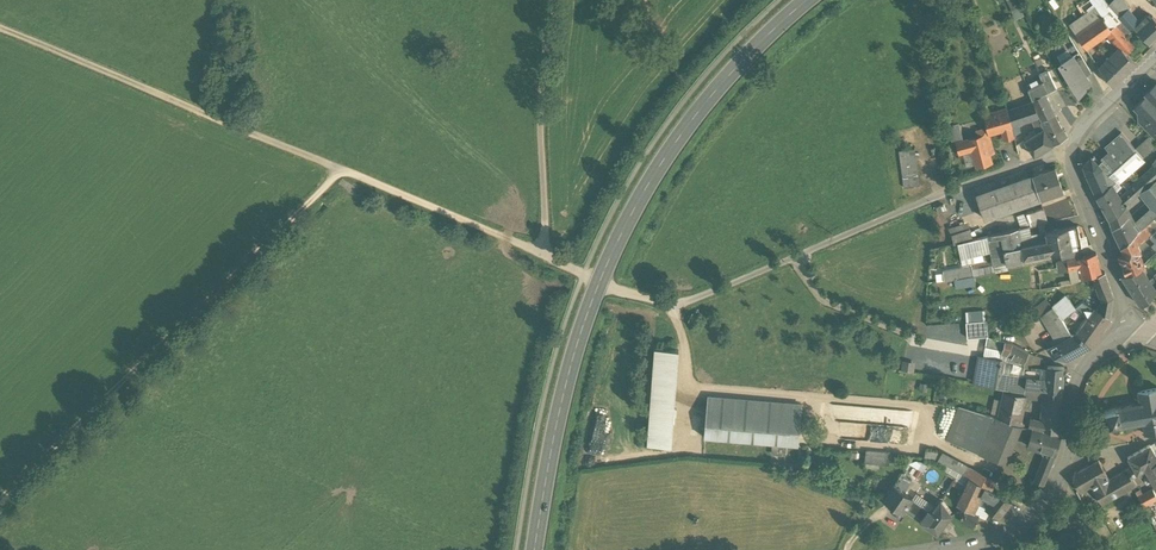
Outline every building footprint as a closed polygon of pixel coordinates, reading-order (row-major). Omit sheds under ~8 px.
[(1017,19),(1024,16),(1017,0),(1008,0),(1017,19)] [(1124,0),(1115,0),(1109,5),(1111,7),(1120,16),(1126,10),(1127,11),(1130,7),(1124,0)] [(1111,7),(1101,16),(1113,31),(1118,27),(1126,36),(1133,31),(1120,16),(1111,7)] [(1127,11),(1126,10),(1120,16),(1133,31),(1139,25),(1127,11)] [(1101,16),(1076,34),(1086,47),(1111,30),(1101,16)] [(1145,22),(1146,23),(1138,30),(1150,43),(1155,37),(1155,19),(1153,16),(1145,22)] [(1126,36),(1118,27),(1113,31),(1107,35),(1121,51),(1123,49),(1128,54),(1136,46),(1126,36)] [(1121,51),(1108,64),(1120,78),(1136,63),(1128,54),(1123,49),(1121,51)] [(1076,61),(1073,56),(1061,63),(1068,77),(1070,76),(1072,80),(1070,81),(1076,92),(1078,91),(1080,94),(1084,87),(1090,84),(1086,76),(1076,61)] [(1092,73),(1083,58),(1076,61),(1086,76),(1092,73)] [(1120,78),(1108,64),(1102,70),(1113,86),(1120,78)] [(1050,69),(1059,87),(1063,84),(1054,66),(1050,69)] [(1048,70),(1041,74),(1045,81),(1051,78),(1048,70)] [(1045,81),(1029,89),(1032,98),(1044,92),(1048,90),(1049,93),(1058,88),(1051,78),(1045,81)] [(1145,95),(1146,96),(1147,96),(1155,106),(1155,84),(1145,95)] [(1044,92),(1032,98),(1034,102),(1039,115),(1039,116),(1041,121),(1054,114),(1044,92)] [(1147,96),(1146,96),(1135,107),(1144,116),(1155,128),(1155,127),(1155,106),(1147,96)] [(1034,102),(1008,110),(1011,125),(1018,123),(1031,118),(1039,116),(1039,115),(1034,102)] [(1007,109),(984,115),(989,133),(1002,130),(1001,125),(1010,123),(1007,109)] [(1054,114),(1041,121),(1044,128),(1053,145),(1067,136),(1054,114)] [(1039,116),(1031,118),(1038,132),(1044,128),(1041,121),(1039,116)] [(1144,116),(1138,122),(1151,135),(1149,136),(1152,139),(1155,135),(1155,128),(1155,127),(1155,128),(1144,116)] [(949,125),(953,140),(964,138),(960,122),(949,125)] [(1010,123),(1001,125),(1002,130),(1004,139),(1013,137),(1010,123)] [(1018,123),(1011,125),(1014,135),(1021,133),(1018,123)] [(1038,132),(1024,140),(1034,156),(1053,145),(1044,128),(1038,132)] [(1121,133),(1104,147),(1109,152),(1104,157),(1115,168),(1135,150),(1135,149),(1121,133)] [(986,134),(956,141),(959,152),(972,149),(976,167),(991,163),(989,153),(991,153),(986,134)] [(1135,149),(1135,150),(1142,157),(1155,145),(1155,144),(1149,137),(1135,149)] [(1115,168),(1113,169),(1120,177),(1142,157),(1135,150),(1115,168)] [(913,152),(898,154),(904,189),(918,187),(913,152)] [(1116,181),(1104,170),(1108,166),(1102,159),(1098,163),(1091,157),(1083,165),(1087,175),(1097,196),(1107,187),(1108,188),(1112,185),(1116,181)] [(1120,196),(1127,205),(1141,191),(1145,187),(1155,178),(1155,163),(1155,164),(1127,190),(1120,196)] [(1056,169),(1033,177),(1040,199),(1063,191),(1056,169)] [(1033,177),(976,196),(984,218),(1040,199),(1033,177)] [(1145,187),(1141,191),(1154,209),(1155,211),(1155,178),(1145,187)] [(1112,185),(1108,188),(1107,187),(1097,196),(1096,197),(1110,220),(1125,207),(1127,205),(1120,196),(1116,190),(1112,185)] [(1122,185),(1116,190),(1120,196),(1127,190),(1122,185)] [(944,204),(936,207),(938,213),(946,210),(944,204)] [(1125,207),(1110,220),(1112,229),(1129,215),(1125,207)] [(1043,208),(1027,214),(1031,226),(1048,222),(1043,208)] [(1134,225),(1137,233),(1154,217),(1155,215),(1155,211),(1154,209),(1134,225)] [(1129,215),(1112,229),(1121,247),(1134,236),(1135,235),(1137,233),(1134,225),(1129,215)] [(1135,235),(1139,241),(1155,228),(1155,221),(1154,217),(1137,233),(1135,235)] [(1077,226),(1068,228),(1072,248),(1081,246),(1077,226)] [(1068,228),(1046,233),(1048,240),(1022,246),(1021,246),(1024,258),(1025,258),(1072,248),(1068,228)] [(970,229),(953,235),(955,244),(973,239),(970,229)] [(1019,229),(1001,233),(1006,257),(1007,262),(1025,258),(1024,258),(1021,246),(1022,246),(1019,229)] [(1001,233),(991,235),(996,259),(1006,257),(1001,233)] [(1134,236),(1121,247),(1124,253),(1118,255),(1126,274),(1142,267),(1145,264),(1139,252),(1141,251),(1134,236)] [(1102,273),(1097,254),(1079,258),(1081,268),(1083,272),(1085,279),(1094,276),(1102,273)] [(1079,257),(1068,259),(1069,271),(1081,268),(1079,258),(1079,257)] [(1126,274),(1122,276),(1128,285),(1140,305),(1155,290),(1142,267),(1126,274)] [(1114,296),(1105,272),(1102,273),(1094,276),(1093,286),(1094,286),(1100,302),(1114,297),(1114,296)] [(1066,295),(1052,306),(1062,318),(1074,308),(1076,307),(1066,295)] [(1114,297),(1100,302),(1096,308),(1099,310),(1111,318),(1114,297)] [(1076,307),(1074,308),(1088,318),(1095,309),(1098,312),(1099,310),(1095,309),(1083,301),(1076,307)] [(1072,335),(1062,318),(1052,306),(1041,316),(1057,344),(1072,335)] [(1088,318),(1075,336),(1090,346),(1111,318),(1099,310),(1098,312),(1095,309),(1088,318)] [(966,322),(967,338),(988,336),(987,320),(966,322)] [(1073,335),(1072,335),(1057,344),(1047,348),(1055,355),(1058,357),(1062,358),(1066,359),(1089,347),(1090,346),(1075,336),(1073,335)] [(1030,351),(1012,342),(1011,342),(1012,343),(1006,341),(1002,353),(1008,355),(1025,363),(1030,351)] [(680,351),(656,349),(649,445),(672,447),(680,351)] [(1048,366),(1043,358),(1030,351),(1025,363),(1029,368),(1037,369),(1037,366),(1048,367),(1048,365),(1048,366)] [(1001,360),(984,357),(979,384),(997,387),(999,373),(1001,360)] [(1048,366),(1048,365),(1048,367),(1047,379),(1027,378),(1025,386),(1027,387),(1046,389),(1063,390),(1065,367),(1048,366)] [(1037,369),(1029,368),(1025,370),(1024,377),(1027,378),(1047,379),(1048,367),(1037,366),(1037,369)] [(1024,377),(999,373),(997,387),(1026,391),(1027,387),(1025,386),(1027,378),(1024,377)] [(922,383),(919,390),(926,393),(929,386),(922,383)] [(1046,389),(1027,387),(1026,391),(1027,396),(1045,399),(1046,389)] [(1138,391),(1139,398),(1135,399),(1135,403),(1116,406),(1116,407),(1103,410),(1105,426),(1119,423),(1119,425),(1138,422),(1139,427),(1143,426),(1145,433),(1155,431),(1155,387),(1138,391)] [(1063,390),(1046,389),(1045,399),(1044,414),(1061,415),(1063,390)] [(1027,396),(1005,392),(1003,402),(1024,407),(1027,396)] [(802,405),(709,397),(705,437),(798,445),(802,405)] [(1024,407),(1003,402),(999,417),(1006,419),(1020,425),(1021,421),(1024,407)] [(1020,425),(1006,419),(999,417),(959,406),(946,439),(1004,461),(1008,454),(1021,425),(1020,425)] [(1061,415),(1044,414),(1044,421),(1061,423),(1061,415)] [(1061,423),(1044,421),(1031,418),(1029,425),(1044,429),(1044,428),(1060,433),(1061,423)] [(1061,435),(1033,428),(1029,444),(1047,449),(1057,452),(1061,435)] [(1151,444),(1129,457),(1133,465),(1138,473),(1147,467),(1155,483),(1155,453),(1151,444)] [(1057,452),(1047,449),(1042,463),(1051,467),(1057,452)] [(1138,473),(1133,465),(1109,478),(1099,460),(1088,465),(1078,471),(1076,470),(1073,479),(1080,491),(1092,484),(1102,503),(1137,484),(1133,475),(1138,473)] [(1042,463),(1036,478),(1040,480),(1044,483),(1051,467),(1042,463)] [(991,479),(968,467),(964,474),(971,478),(987,486),(991,479)] [(962,481),(957,478),(954,483),(958,486),(962,481)] [(987,486),(971,478),(961,497),(973,504),(978,492),(987,496),(991,489),(987,486)] [(914,498),(896,485),(885,501),(903,513),(913,499),(914,498)] [(1139,496),(1144,505),(1155,498),(1155,492),(1154,488),(1139,496)] [(1012,500),(997,492),(991,489),(987,496),(991,499),(987,507),(1000,516),(1012,500)] [(973,504),(961,497),(957,503),(962,521),(973,527),(980,514),(971,508),(973,504)] [(932,512),(913,499),(911,502),(930,515),(932,512)] [(952,515),(942,500),(932,512),(930,515),(924,523),(938,533),(943,527),(947,521),(952,515)] [(930,515),(911,502),(905,510),(924,523),(930,515)] [(953,525),(947,521),(943,527),(949,531),(953,525)]
